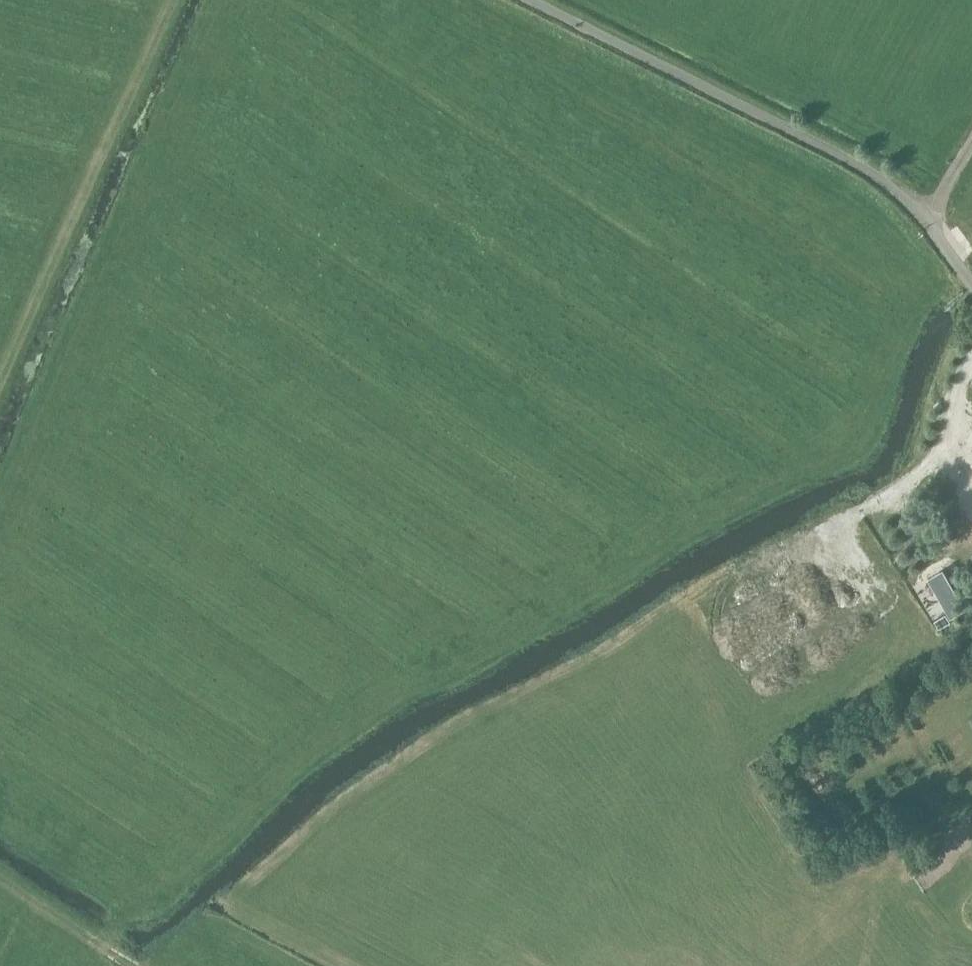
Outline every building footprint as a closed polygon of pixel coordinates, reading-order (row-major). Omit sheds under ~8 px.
[(952,619),(966,611),(942,571),(929,579),(952,619)] [(946,615),(936,621),(940,628),(950,622),(946,615)]
